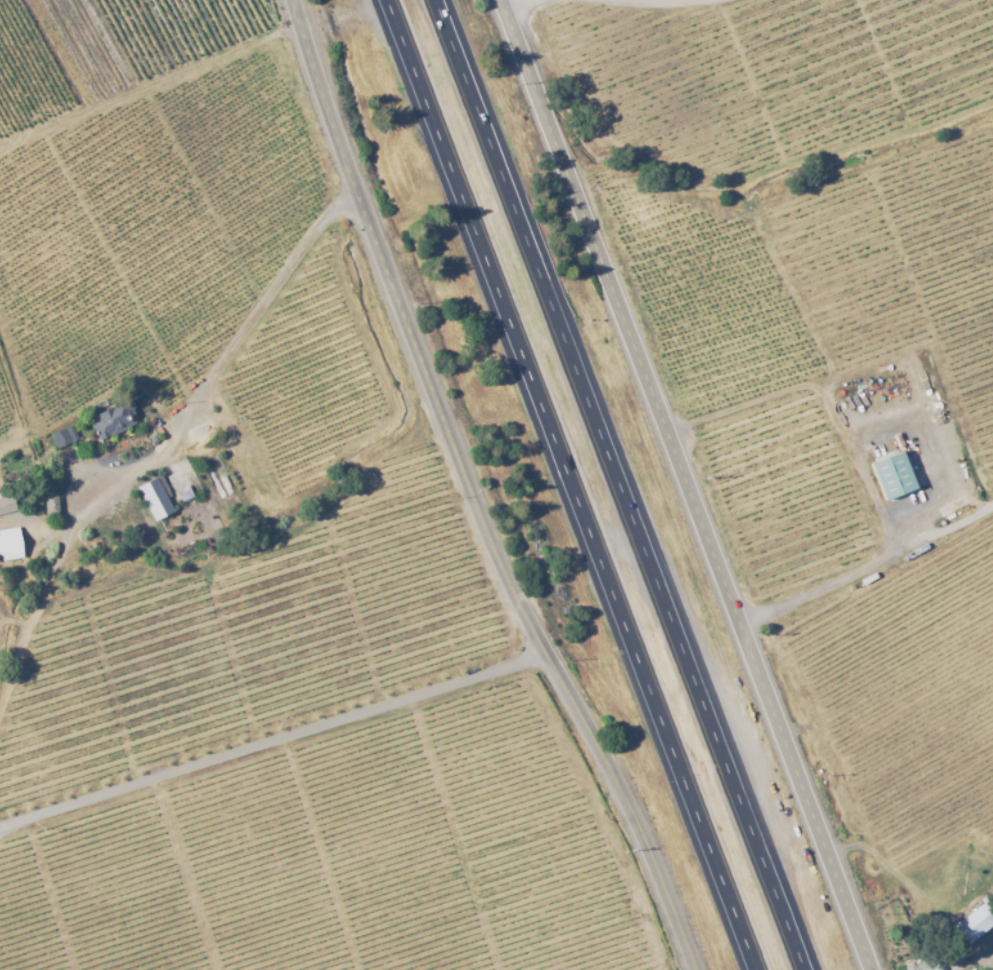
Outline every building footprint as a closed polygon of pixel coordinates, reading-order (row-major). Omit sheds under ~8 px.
[(101,442),(89,418),(128,398),(140,421),(101,442)] [(57,450),(50,435),(71,424),(79,438),(57,450)] [(877,500),(909,489),(894,450),(863,461),(877,500)] [(181,505),(162,469),(186,457),(204,492),(181,505)] [(136,489),(155,480),(172,512),(154,522),(136,489)] [(45,515),(44,492),(60,492),(61,514),(45,515)] [(14,512),(0,516),(0,500),(10,497),(14,512)] [(1,562),(0,556),(0,532),(17,529),(22,558),(1,562)] [(981,903),(992,917),(992,923),(961,950),(946,932),(981,903)] [(903,969),(936,969),(931,960),(916,968),(911,959),(900,966),(903,969)]
